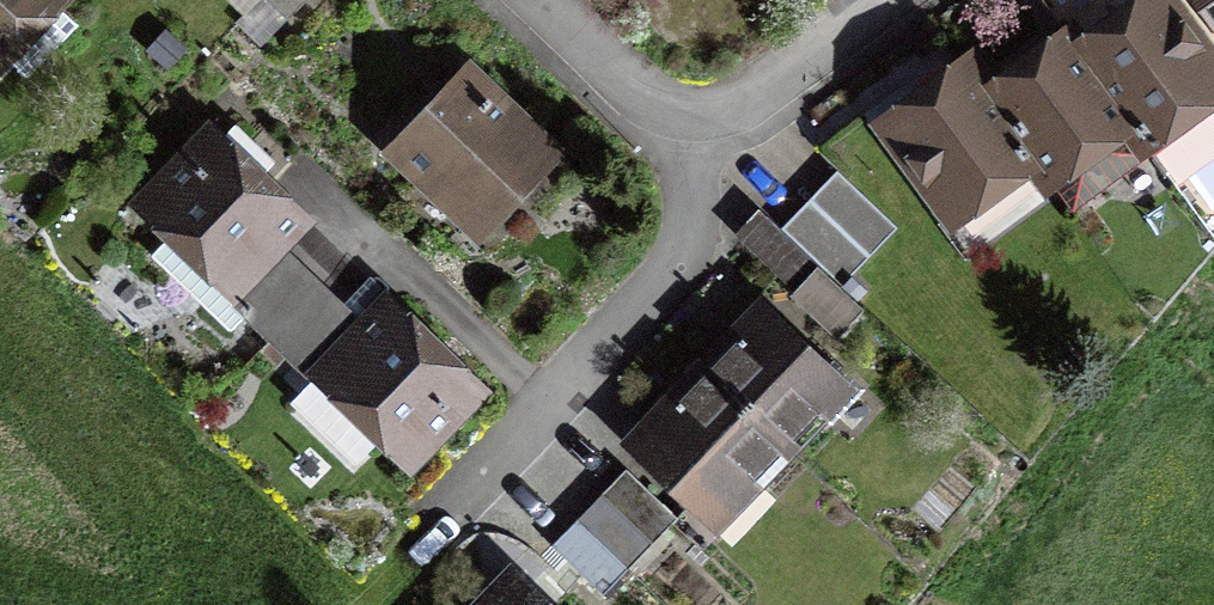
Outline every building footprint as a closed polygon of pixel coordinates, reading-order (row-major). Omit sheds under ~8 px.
[(27,78),(77,25),(51,0),(0,0),(0,53),(27,78)] [(287,19),(306,0),(267,0),(287,19)] [(1126,120),(1166,176),(1213,140),(1213,70),(1163,0),(1152,0),(1081,52),(1126,120)] [(1213,29),(1213,0),(1193,0),(1213,29)] [(992,96),(1031,156),(1047,178),(1126,120),(1081,52),(1070,38),(992,96)] [(1031,156),(992,96),(970,66),(888,127),(952,214),(1031,156)] [(397,149),(473,223),(544,149),(467,75),(397,149)] [(236,126),(218,144),(209,135),(147,200),(177,229),(150,256),(232,333),(246,318),(243,316),(267,291),(250,274),(300,222),(249,173),(266,155),(236,126)] [(837,170),(781,228),(841,285),(897,227),(837,170)] [(269,340),(319,288),(293,263),(267,291),(243,316),(246,318),(269,340)] [(269,340),(295,365),(345,313),(319,288),(269,340)] [(476,392),(386,304),(297,399),(297,406),(331,440),(339,440),(355,455),(362,455),(386,430),(414,456),(476,392)] [(762,310),(706,369),(786,447),(819,413),(828,421),(858,389),(830,363),(824,369),(762,310)] [(786,447),(706,369),(631,447),(678,493),(697,474),(730,506),(752,483),(786,447)] [(626,469),(600,495),(653,545),(678,519),(626,469)] [(600,495),(575,521),(628,571),(653,545),(600,495)] [(628,571),(575,521),(551,546),(602,597),(628,571)] [(479,604),(542,604),(510,573),(479,604)]
